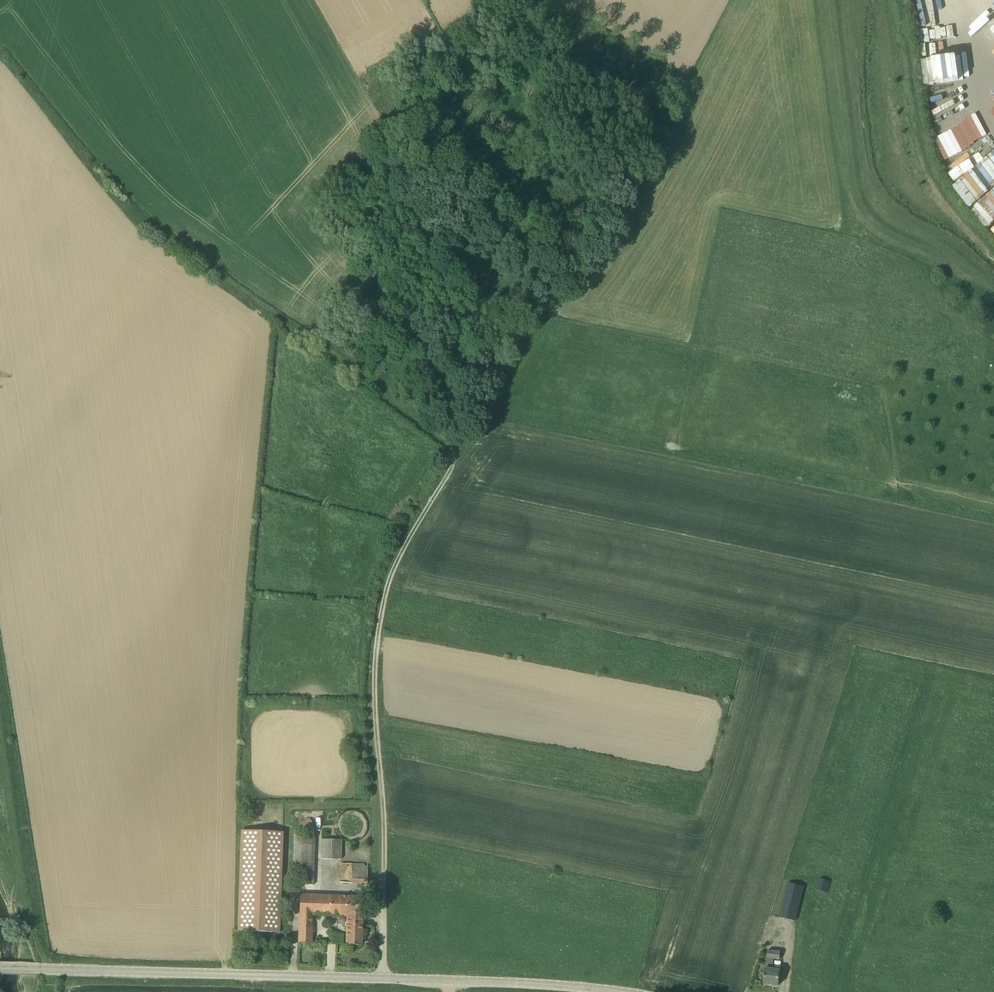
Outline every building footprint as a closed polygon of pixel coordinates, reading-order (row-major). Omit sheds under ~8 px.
[(304,835),(315,830),(309,819),(298,825),(304,835)] [(241,830),(238,931),(280,933),(284,832),(241,830)] [(314,886),(316,836),(294,835),(292,885),(314,886)] [(322,860),(342,860),(342,841),(322,840),(322,860)] [(368,885),(368,865),(352,864),(352,872),(351,885),(368,885)] [(816,890),(827,894),(830,882),(820,878),(816,890)] [(779,918),(796,922),(804,887),(787,883),(779,918)] [(300,895),(298,944),(312,945),(313,915),(347,917),(346,946),(361,946),(362,917),(363,898),(300,895)] [(343,945),(343,935),(333,935),(333,944),(343,945)] [(780,952),(777,951),(767,950),(765,968),(764,985),(778,986),(780,970),(772,969),(773,960),(779,961),(780,952)]
